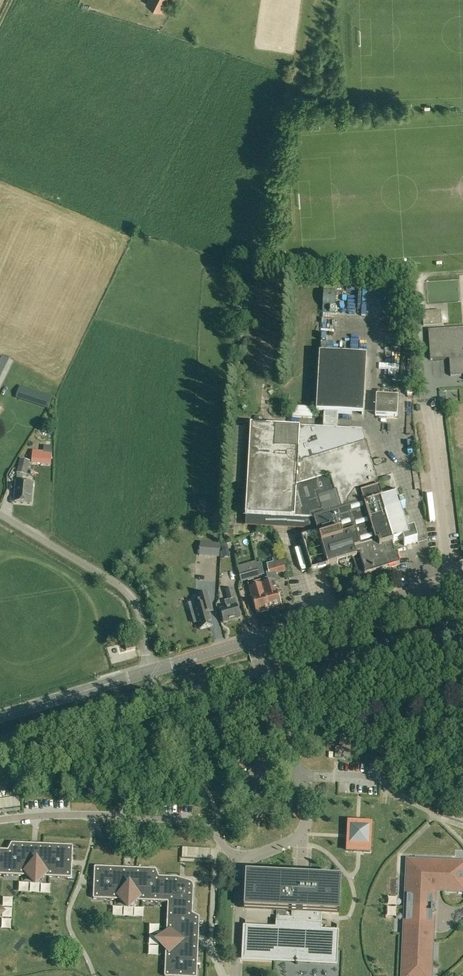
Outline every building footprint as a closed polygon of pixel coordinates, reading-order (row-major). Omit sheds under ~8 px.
[(161,12),(167,0),(147,0),(145,5),(161,12)] [(422,312),(423,325),(442,324),(440,310),(422,312)] [(450,376),(451,376),(451,373),(462,372),(462,327),(428,330),(430,360),(449,358),(450,376)] [(363,415),(366,356),(319,354),(316,412),(363,415)] [(13,362),(1,356),(0,359),(0,389),(13,362)] [(48,409),(52,396),(19,385),(15,398),(48,409)] [(375,415),(397,416),(398,396),(376,395),(375,415)] [(312,408),(292,407),(292,417),(312,418),(312,408)] [(383,501),(362,433),(252,427),(250,426),(245,517),(313,521),(317,534),(301,538),(311,571),(327,566),(353,559),(359,577),(399,565),(396,554),(394,554),(391,544),(404,540),(405,545),(418,541),(415,529),(407,531),(400,509),(405,508),(404,503),(399,504),(397,497),(383,501)] [(44,453),(44,452),(32,451),(31,463),(43,464),(44,453)] [(16,473),(27,475),(30,461),(20,459),(16,473)] [(30,503),(32,483),(16,482),(14,501),(30,503)] [(221,543),(213,543),(212,554),(220,554),(221,543)] [(268,578),(260,580),(268,610),(281,606),(275,588),(274,581),(273,576),(286,572),(281,556),(272,559),(273,562),(266,564),(269,572),(266,573),(268,578)] [(260,577),(256,561),(236,566),(241,583),(260,577)] [(401,577),(409,574),(406,566),(398,568),(401,577)] [(268,610),(260,580),(247,584),(250,593),(256,614),(268,610)] [(241,618),(237,605),(235,599),(232,588),(225,591),(227,600),(224,601),(226,608),(220,610),(223,623),(241,618)] [(190,609),(194,624),(198,623),(200,630),(212,626),(208,613),(212,612),(207,594),(196,597),(198,601),(188,604),(190,609)] [(335,747),(335,757),(350,758),(351,738),(340,738),(339,747),(335,747)] [(414,788),(405,784),(401,795),(410,799),(414,788)] [(446,806),(443,816),(462,823),(462,812),(446,806)] [(378,822),(394,822),(394,812),(378,812),(378,822)] [(358,822),(348,822),(347,836),(347,851),(359,851),(370,852),(371,823),(358,822)] [(73,856),(73,851),(73,847),(73,846),(72,846),(62,845),(52,845),(43,844),(43,846),(43,847),(43,848),(39,848),(35,848),(31,848),(31,847),(31,845),(32,844),(25,844),(19,843),(12,843),(12,846),(12,848),(12,850),(10,850),(9,850),(7,850),(0,850),(0,875),(8,875),(18,876),(29,876),(31,878),(33,880),(35,882),(35,883),(36,883),(36,882),(37,882),(37,881),(38,881),(40,880),(41,878),(43,877),(52,877),(61,878),(70,878),(71,878),(72,878),(72,877),(72,873),(72,868),(72,864),(72,863),(72,862),(72,861),(72,860),(73,856)] [(432,930),(431,930),(432,911),(434,911),(435,907),(432,907),(433,888),(441,888),(441,889),(441,890),(442,890),(442,891),(443,891),(462,892),(462,862),(407,859),(406,872),(405,872),(406,872),(406,875),(406,876),(405,876),(405,877),(406,877),(405,896),(404,896),(405,896),(407,897),(407,905),(405,905),(405,906),(407,906),(407,909),(405,908),(404,909),(407,909),(406,919),(404,919),(403,919),(403,920),(404,920),(401,975),(431,975),(433,932),(433,931),(433,930),(432,930)] [(200,918),(192,918),(193,913),(194,887),(194,886),(193,884),(192,883),(190,882),(189,881),(187,881),(185,882),(184,883),(180,882),(180,878),(177,878),(177,877),(176,877),(159,877),(155,876),(155,869),(136,868),(136,873),(124,872),(124,868),(96,867),(95,867),(95,868),(94,868),(94,869),(94,880),(94,881),(95,881),(97,881),(97,886),(94,886),(93,897),(93,898),(93,899),(95,899),(97,899),(122,900),(128,906),(128,907),(129,907),(135,901),(167,902),(168,903),(166,935),(161,940),(160,941),(160,942),(166,948),(165,975),(197,975),(200,918)] [(339,881),(248,877),(247,907),(292,910),(291,918),(276,917),(276,928),(245,926),(243,958),(296,960),(296,964),(298,964),(298,960),(335,962),(337,931),(321,930),(322,911),(337,912),(339,881)] [(195,902),(195,910),(205,909),(205,901),(195,902)]
